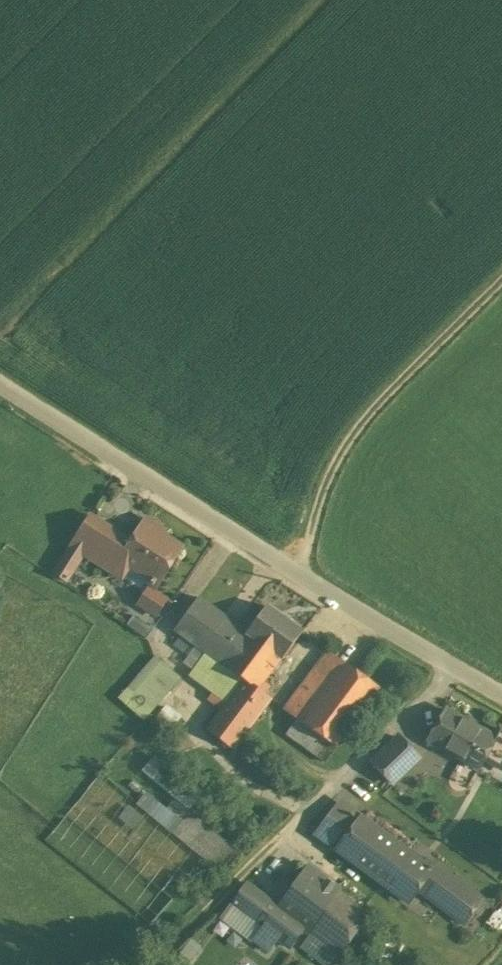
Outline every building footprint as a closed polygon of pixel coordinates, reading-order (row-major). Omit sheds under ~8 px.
[(92,515),(72,545),(105,566),(124,536),(92,515)] [(153,527),(161,533),(163,530),(164,530),(165,529),(148,518),(144,523),(146,524),(145,525),(152,529),(153,527)] [(133,541),(124,536),(105,566),(123,578),(131,566),(138,571),(138,570),(139,570),(152,578),(151,579),(150,580),(150,581),(150,582),(150,583),(151,584),(152,585),(153,585),(155,585),(156,585),(158,580),(157,579),(161,572),(174,552),(179,544),(163,534),(161,533),(153,527),(152,529),(145,525),(146,524),(144,523),(133,541)] [(178,556),(174,552),(161,572),(166,575),(178,556)] [(78,564),(65,556),(55,573),(67,581),(78,564)] [(166,598),(150,588),(139,605),(156,615),(166,598)] [(237,625),(199,597),(175,630),(183,636),(195,645),(223,665),(247,633),(237,625)] [(247,633),(223,665),(244,680),(245,679),(262,691),(263,690),(261,688),(265,682),(282,659),(283,660),(303,632),(267,606),(257,620),(247,633)] [(247,633),(257,620),(247,612),(237,625),(247,633)] [(150,637),(157,627),(137,614),(130,624),(150,637)] [(183,636),(176,645),(188,654),(195,645),(183,636)] [(302,723),(345,663),(330,652),(286,712),(297,720),(302,723)] [(152,707),(156,707),(180,679),(156,659),(130,688),(152,707)] [(337,747),(380,689),(345,663),(302,723),(337,747)] [(245,679),(244,680),(207,730),(234,750),(272,699),(265,694),(262,691),(245,679)] [(271,687),(265,682),(261,688),(263,690),(262,691),(265,694),(271,687)] [(168,707),(154,724),(167,734),(180,717),(168,707)] [(447,709),(429,741),(479,769),(497,738),(447,709)] [(302,723),(297,720),(287,735),(326,762),(337,747),(302,723)] [(373,762),(393,783),(420,759),(399,737),(373,762)] [(166,762),(153,778),(190,808),(203,793),(166,762)] [(137,800),(124,814),(146,836),(159,822),(137,800)] [(342,803),(319,834),(339,849),(362,819),(342,803)] [(191,812),(174,832),(198,853),(215,833),(191,812)] [(362,819),(339,849),(379,879),(409,901),(419,888),(432,870),(431,870),(362,819)] [(215,833),(198,853),(211,863),(227,843),(215,833)] [(241,854),(227,843),(211,863),(224,874),(241,854)] [(470,891),(434,865),(431,870),(432,870),(419,888),(453,913),(470,891)] [(308,867),(279,907),(278,908),(302,926),(340,954),(370,913),(308,867)] [(396,909),(403,908),(409,901),(379,879),(371,890),(396,909)] [(246,883),(232,903),(264,927),(278,908),(279,907),(246,883)] [(470,891),(453,913),(464,922),(481,899),(470,891)] [(501,925),(501,906),(492,921),(500,927),(501,925)] [(302,926),(278,908),(264,927),(278,937),(289,946),(302,926)] [(278,937),(264,927),(256,939),(269,949),(278,937)]
